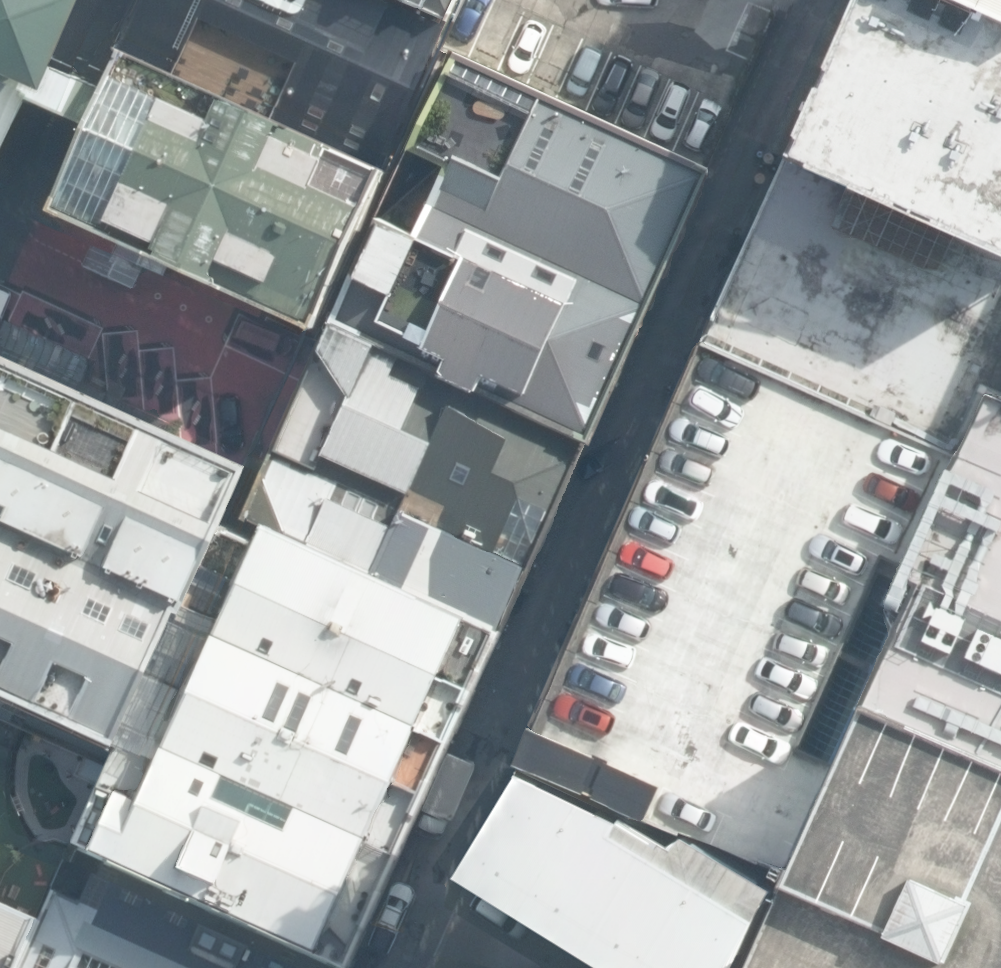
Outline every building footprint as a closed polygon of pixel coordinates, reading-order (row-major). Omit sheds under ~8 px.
[(19,89),(49,103),(79,118),(47,194),(309,319),(393,136),(126,14),(95,1),(91,0),(0,0),(0,129),(19,89)] [(405,0),(133,0),(126,14),(393,136),(454,22),(405,0)] [(452,12),(457,0),(425,0),(452,12)] [(782,159),(1000,256),(1000,0),(854,0),(782,159)] [(503,624),(701,167),(453,56),(237,507),(503,624)] [(782,159),(698,348),(952,460),(982,395),(1000,403),(1000,256),(782,159)] [(122,740),(237,507),(256,465),(0,347),(0,685),(122,740)] [(787,892),(862,718),(857,716),(912,592),(896,585),(952,460),(698,348),(529,740),(522,737),(507,775),(641,835),(644,829),(787,892)] [(982,395),(952,460),(896,585),(912,592),(857,716),(862,718),(1000,780),(1000,403),(982,395)] [(237,507),(122,740),(73,845),(343,967),(347,967),(503,624),(237,507)] [(862,718),(787,892),(752,967),(1000,967),(1000,780),(862,718)] [(512,786),(439,909),(537,967),(746,967),(772,911),(674,850),(668,863),(600,824),(512,786)] [(73,845),(46,918),(23,967),(343,967),(73,845)] [(0,897),(0,967),(23,967),(46,918),(0,897)]
